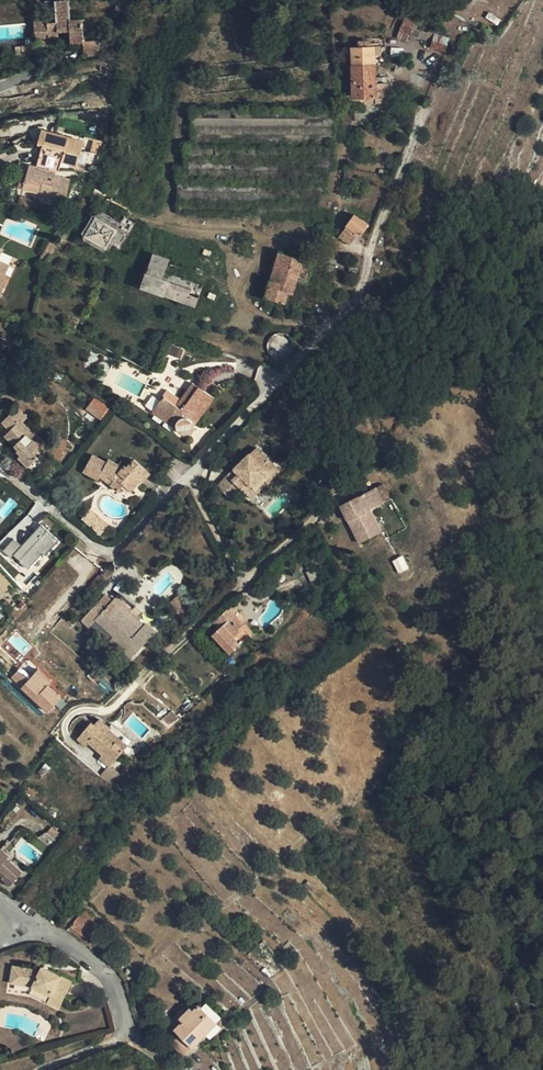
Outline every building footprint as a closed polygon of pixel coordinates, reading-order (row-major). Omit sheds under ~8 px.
[(84,41),(82,18),(71,19),(69,0),(68,0),(45,2),(47,19),(35,19),(37,43),(59,42),(59,32),(70,32),(71,42),(84,41)] [(120,0),(119,0),(115,10),(123,13),(126,2),(120,0)] [(396,38),(407,41),(414,21),(404,18),(396,38)] [(100,55),(99,40),(84,41),(85,56),(100,55)] [(347,104),(353,104),(388,104),(387,86),(376,87),(375,46),(352,46),(351,47),(353,95),(347,95),(347,104)] [(65,162),(80,165),(86,140),(44,130),(41,146),(45,147),(40,168),(32,166),(26,191),(70,201),(75,180),(61,177),(65,162)] [(35,208),(37,203),(30,200),(27,208),(35,208)] [(347,223),(360,234),(369,224),(356,213),(347,223)] [(93,216),(83,238),(107,249),(118,226),(93,216)] [(49,242),(45,252),(50,255),(55,245),(49,242)] [(294,279),(303,258),(279,251),(273,272),(294,279)] [(50,255),(45,252),(39,265),(45,268),(50,255)] [(143,287),(196,306),(200,296),(190,293),(191,289),(162,279),(170,258),(155,253),(143,287)] [(294,279),(273,272),(265,296),(285,303),(289,292),(293,293),(297,280),(304,260),(305,258),(303,258),(294,279)] [(5,274),(10,265),(0,260),(0,286),(5,274)] [(313,263),(304,260),(297,280),(307,283),(313,263)] [(5,274),(0,286),(0,296),(10,276),(5,274)] [(180,400),(167,390),(152,411),(175,427),(177,431),(179,433),(181,434),(183,435),(186,435),(189,434),(191,433),(192,431),(194,428),(194,425),(213,398),(191,383),(180,400)] [(93,397),(85,410),(101,420),(109,407),(93,397)] [(33,453),(39,446),(28,435),(32,431),(13,413),(1,426),(7,433),(4,436),(18,450),(22,453),(18,457),(31,471),(41,461),(33,453)] [(43,441),(32,431),(28,435),(39,446),(43,441)] [(264,474),(278,461),(262,443),(244,460),(251,467),(247,471),(244,468),(235,475),(243,484),(253,496),(260,489),(258,486),(267,477),(264,474)] [(99,480),(100,478),(102,473),(109,477),(113,481),(110,485),(117,491),(123,485),(130,491),(140,480),(143,482),(150,474),(134,461),(127,468),(125,466),(123,467),(110,460),(108,463),(92,455),(83,471),(99,480)] [(244,460),(231,472),(235,475),(244,468),(247,471),(251,467),(244,460)] [(283,467),(278,461),(264,474),(267,477),(258,486),(260,489),(283,467)] [(235,475),(231,472),(221,481),(232,494),(243,484),(235,475)] [(100,478),(110,485),(113,481),(109,477),(102,473),(100,478)] [(386,482),(379,486),(386,500),(394,497),(386,482)] [(374,507),(386,500),(379,486),(345,504),(364,541),(385,530),(374,507)] [(107,515),(91,500),(83,509),(101,523),(107,515)] [(27,571),(58,540),(41,524),(19,546),(12,539),(3,548),(27,571)] [(42,583),(32,594),(42,603),(52,591),(42,583)] [(116,597),(111,603),(140,630),(146,624),(116,597)] [(148,622),(146,624),(140,630),(111,603),(108,605),(101,599),(82,620),(89,627),(97,619),(114,636),(110,640),(131,659),(158,631),(148,622)] [(234,617),(240,611),(233,604),(218,618),(224,624),(219,629),(213,635),(230,653),(250,634),(234,617)] [(192,611),(187,605),(180,611),(184,617),(192,611)] [(256,629),(240,611),(234,617),(250,634),(256,629)] [(214,622),(219,629),(224,624),(218,618),(214,622)] [(46,714),(62,698),(48,684),(50,681),(28,659),(9,678),(46,714)] [(171,709),(166,715),(174,721),(179,716),(171,709)] [(101,757),(111,765),(126,749),(117,741),(114,744),(104,734),(110,727),(101,718),(96,724),(93,721),(79,738),(87,745),(90,742),(104,754),(101,757)] [(63,836),(52,826),(47,833),(58,842),(63,836)] [(7,858),(9,856),(1,849),(0,849),(0,877),(9,886),(17,877),(2,863),(7,858)] [(22,872),(7,858),(2,863),(17,877),(22,872)] [(309,881),(305,884),(311,891),(315,886),(309,881)] [(86,908),(71,926),(86,938),(101,920),(86,908)] [(54,983),(51,991),(64,996),(75,971),(45,957),(43,961),(16,958),(14,973),(30,975),(37,976),(54,983)] [(34,984),(51,991),(54,983),(37,976),(34,984)] [(185,1055),(200,1040),(218,1022),(200,1004),(195,1009),(184,1021),(177,1028),(182,1033),(172,1042),(185,1055)] [(180,1017),(184,1021),(195,1009),(191,1006),(180,1017)]
